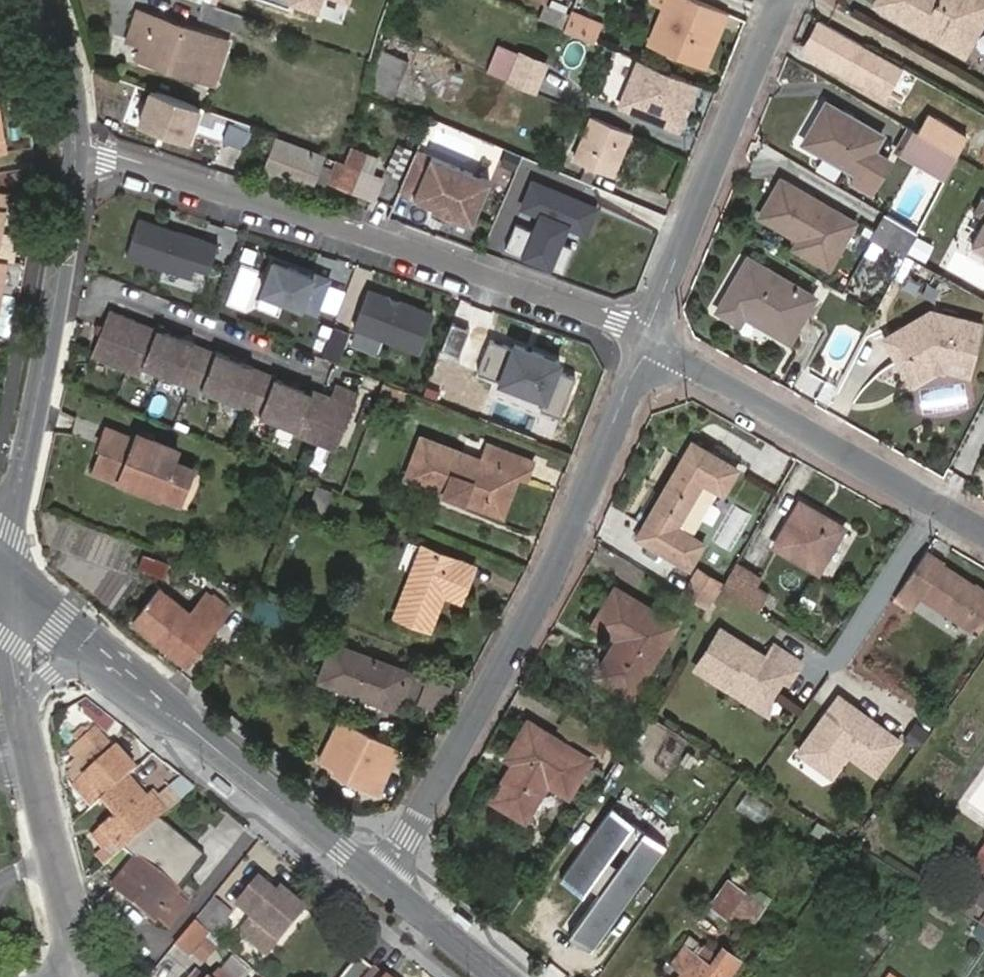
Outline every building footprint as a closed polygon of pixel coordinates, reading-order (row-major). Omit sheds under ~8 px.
[(652,2),(668,10),(673,0),(653,0),(652,2)] [(731,17),(710,7),(693,0),(673,0),(668,10),(653,46),(709,71),(731,17)] [(873,3),(915,26),(928,23),(932,15),(972,38),(983,16),(983,0),(875,0),(873,3)] [(239,13),(203,1),(198,16),(233,29),(239,13)] [(169,66),(214,82),(228,40),(140,10),(129,38),(143,43),(142,48),(171,59),(169,66)] [(575,10),(567,29),(596,41),(603,21),(575,10)] [(255,36),(261,21),(239,13),(233,29),(255,36)] [(928,23),(915,26),(963,53),(972,38),(932,15),(928,23)] [(859,80),(873,54),(822,24),(807,51),(859,80)] [(415,41),(392,32),(386,46),(408,56),(415,41)] [(408,56),(386,46),(370,83),(392,93),(408,56)] [(139,54),(169,66),(171,59),(142,48),(139,54)] [(522,53),(510,81),(533,90),(545,63),(522,53)] [(697,84),(639,59),(619,105),(678,130),(697,84)] [(126,122),(137,124),(145,89),(134,86),(126,122)] [(200,105),(151,87),(139,119),(188,138),(200,105)] [(874,153),(884,136),(828,102),(806,141),(860,174),(857,182),(876,193),(892,164),(874,153)] [(629,131),(593,115),(576,156),(612,172),(629,131)] [(222,133),(226,121),(212,116),(207,128),(222,133)] [(953,149),(912,126),(898,151),(939,175),(953,149)] [(312,184),(323,154),(279,138),(267,168),(312,184)] [(398,139),(387,167),(399,173),(411,144),(398,139)] [(416,146),(398,188),(433,202),(453,210),(471,217),(489,177),(416,146)] [(384,176),(373,171),(362,166),(367,153),(355,148),(348,162),(341,160),(333,178),(375,197),(384,176)] [(362,166),(373,171),(380,158),(367,153),(362,166)] [(977,165),(957,156),(946,177),(965,187),(977,165)] [(829,266),(855,221),(783,179),(762,214),(801,237),(796,246),(829,266)] [(597,207),(535,181),(524,207),(542,214),(535,231),(518,223),(508,247),(563,270),(573,246),(562,241),(569,224),(587,231),(597,207)] [(982,194),(973,210),(983,216),(983,195),(982,194)] [(450,216),(453,210),(433,202),(430,208),(450,216)] [(904,255),(917,231),(888,214),(874,236),(904,255)] [(972,241),(983,247),(983,216),(972,241)] [(218,243),(138,217),(126,254),(192,275),(196,264),(209,269),(218,243)] [(926,260),(933,244),(916,236),(909,253),(926,260)] [(748,258),(727,293),(793,334),(814,297),(748,258)] [(273,259),(262,289),(317,310),(329,277),(314,271),(313,274),(273,259)] [(369,288),(354,327),(418,351),(433,313),(369,288)] [(793,334),(727,293),(718,310),(739,323),(744,314),(789,340),(793,334)] [(931,308),(892,333),(912,366),(937,351),(972,359),(982,321),(931,308)] [(93,359),(142,378),(146,368),(180,382),(179,385),(203,394),(204,390),(240,405),(299,429),(298,434),(338,448),(360,394),(336,385),(332,395),(314,388),(312,392),(276,378),(278,375),(111,311),(93,359)] [(349,332),(335,327),(324,355),(338,360),(349,332)] [(969,371),(972,359),(937,351),(912,366),(918,377),(940,364),(969,371)] [(333,381),(359,390),(364,375),(338,366),(333,381)] [(97,474),(161,500),(165,489),(188,499),(200,469),(179,462),(183,451),(160,442),(157,451),(139,444),(110,433),(104,450),(106,450),(97,474)] [(143,435),(139,444),(157,451),(160,442),(143,435)] [(494,486),(512,492),(520,473),(526,476),(532,459),(486,442),(480,457),(422,436),(406,477),(449,492),(451,487),(467,493),(465,498),(486,505),(494,486)] [(693,438),(644,520),(668,535),(660,547),(689,564),(703,540),(689,532),(676,525),(703,479),(715,486),(722,490),(737,464),(693,438)] [(703,479),(676,525),(689,532),(715,486),(703,479)] [(332,490),(318,485),(313,501),(327,506),(332,490)] [(505,512),(512,492),(494,486),(486,505),(505,512)] [(451,487),(449,492),(465,498),(467,493),(451,487)] [(165,489),(161,500),(184,508),(188,499),(165,489)] [(818,571),(844,527),(802,500),(776,544),(818,571)] [(668,535),(644,520),(636,533),(660,547),(668,535)] [(461,596),(473,563),(423,543),(395,614),(430,628),(446,590),(461,596)] [(162,575),(166,563),(144,553),(139,566),(162,575)] [(939,563),(923,553),(917,562),(933,573),(939,563)] [(763,577),(736,560),(726,577),(721,587),(758,609),(768,591),(758,584),(763,577)] [(917,562),(893,599),(909,610),(919,595),(975,632),(983,619),(983,593),(939,563),(933,573),(917,562)] [(707,608),(724,581),(698,565),(681,592),(707,608)] [(634,696),(677,623),(615,585),(594,621),(617,636),(596,673),(634,696)] [(243,595),(245,589),(236,586),(233,591),(243,595)] [(225,606),(211,594),(208,591),(191,612),(161,587),(135,620),(185,662),(229,609),(225,606)] [(214,590),(211,594),(225,606),(229,602),(214,590)] [(720,624),(697,660),(729,680),(733,674),(755,689),(771,685),(785,665),(792,669),(799,656),(771,640),(763,651),(720,624)] [(441,706),(449,685),(334,640),(320,679),(395,707),(401,691),(441,706)] [(733,674),(729,680),(761,701),(771,685),(755,689),(733,674)] [(823,718),(799,750),(824,768),(840,745),(877,771),(900,738),(843,697),(827,721),(823,718)] [(329,740),(382,779),(398,747),(340,718),(329,740)] [(569,794),(592,757),(528,718),(506,756),(513,760),(491,797),(525,819),(548,782),(569,794)] [(128,771),(136,763),(115,740),(84,770),(104,794),(105,793),(128,771)] [(376,793),(382,779),(329,740),(319,759),(334,767),(332,771),(376,793)] [(186,789),(174,780),(158,796),(147,784),(142,787),(128,771),(105,793),(114,803),(100,817),(124,844),(154,817),(186,789)] [(762,822),(772,805),(746,790),(737,807),(762,822)] [(611,803),(562,872),(583,888),(589,879),(601,887),(571,929),(591,944),(665,842),(611,803)] [(124,844),(100,817),(92,826),(106,840),(97,849),(107,860),(119,849),(124,844)] [(119,849),(131,859),(174,891),(202,858),(154,817),(124,844),(119,849)] [(230,870),(249,847),(236,839),(219,861),(230,870)] [(174,891),(131,859),(110,887),(154,924),(157,920),(167,928),(184,908),(173,899),(177,893),(174,891)] [(742,861),(734,871),(748,882),(756,872),(742,861)] [(748,882),(734,871),(712,903),(732,917),(736,911),(752,923),(769,899),(748,882)] [(983,915),(983,877),(966,902),(983,915)] [(276,898),(253,879),(235,904),(251,919),(240,932),(264,952),(300,909),(281,893),(276,898)] [(230,913),(210,896),(192,919),(204,930),(211,935),(230,913)] [(192,919),(173,943),(185,953),(204,930),(192,919)] [(704,944),(701,948),(695,943),(697,940),(690,934),(672,960),(682,967),(675,976),(726,976),(739,958),(720,944),(714,952),(704,944)] [(367,972),(351,958),(336,976),(363,976),(367,972)]
